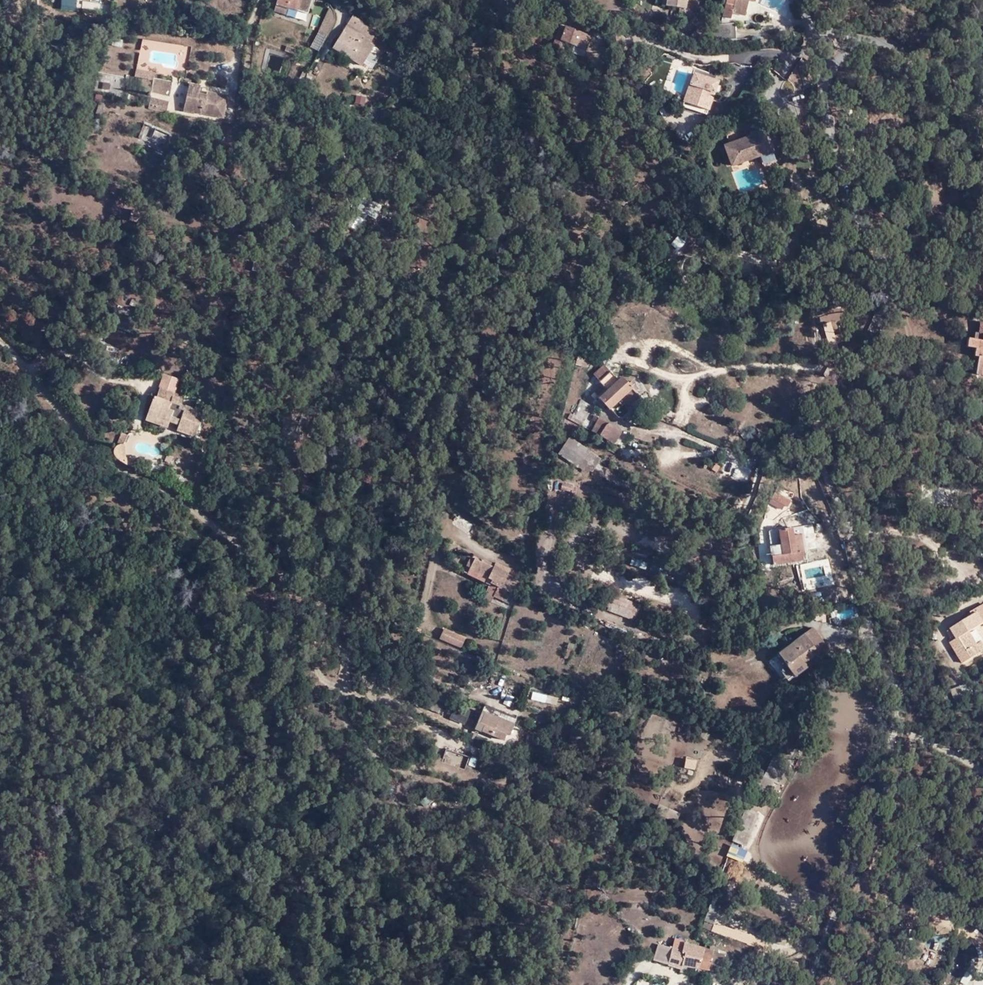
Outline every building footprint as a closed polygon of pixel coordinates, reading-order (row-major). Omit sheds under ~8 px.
[(302,0),(279,0),(276,9),(288,13),(290,6),(300,8),(302,0)] [(300,8),(307,10),(311,0),(302,0),(300,8)] [(662,5),(680,8),(679,17),(695,19),(697,0),(663,0),(662,5)] [(722,16),(732,18),(733,13),(745,16),(749,0),(726,0),(722,16)] [(319,32),(328,36),(332,30),(336,23),(335,12),(331,7),(331,8),(319,32)] [(896,30),(905,34),(912,20),(902,15),(896,30)] [(354,16),(334,49),(363,67),(376,46),(372,44),(378,34),(371,30),(365,26),(364,24),(354,16)] [(591,47),(596,34),(570,23),(568,29),(564,27),(556,42),(567,46),(571,39),(591,47)] [(300,52),(285,48),(283,55),(298,59),(300,52)] [(158,73),(140,70),(138,78),(157,81),(158,73)] [(702,107),(700,111),(705,112),(716,80),(691,73),(683,95),(689,98),(688,102),(702,107)] [(187,112),(188,112),(192,94),(201,95),(203,87),(191,85),(187,112)] [(226,118),(229,98),(209,96),(201,95),(192,94),(188,112),(205,115),(205,114),(226,118)] [(154,99),(151,109),(168,113),(170,105),(154,99)] [(688,102),(682,100),(680,105),(700,111),(702,107),(688,102)] [(367,115),(380,118),(386,109),(377,103),(367,115)] [(144,125),(140,143),(165,149),(170,131),(144,125)] [(773,150),(766,130),(727,143),(732,162),(773,150)] [(128,225),(142,227),(148,218),(131,214),(128,225)] [(139,307),(142,299),(127,294),(124,301),(139,307)] [(193,325),(195,320),(187,317),(184,323),(193,325)] [(117,318),(116,322),(124,324),(122,329),(130,331),(134,322),(117,318)] [(980,341),(978,348),(973,348),(971,356),(981,358),(980,365),(982,366),(982,342),(980,341)] [(579,368),(587,369),(590,357),(582,356),(579,368)] [(603,365),(593,375),(602,385),(602,386),(590,396),(596,402),(599,399),(609,410),(617,418),(639,398),(634,392),(638,389),(631,381),(627,384),(621,377),(617,381),(603,365)] [(153,393),(148,407),(156,410),(154,414),(169,419),(170,417),(171,413),(179,416),(178,420),(176,427),(194,433),(203,410),(178,401),(180,397),(172,394),(173,390),(158,385),(155,394),(153,393)] [(156,410),(148,407),(145,416),(167,424),(169,419),(154,414),(156,410)] [(605,426),(609,424),(598,418),(591,432),(599,436),(605,426)] [(599,436),(614,444),(622,431),(609,424),(605,426),(599,436)] [(118,431),(110,448),(119,445),(124,434),(118,431)] [(577,465),(586,449),(568,438),(558,455),(577,465)] [(119,445),(110,448),(111,457),(123,462),(119,445)] [(753,466),(724,462),(722,478),(751,482),(753,466)] [(559,492),(572,493),(572,484),(560,483),(559,492)] [(791,498),(774,489),(768,500),(781,507),(784,503),(787,505),(791,498)] [(777,531),(780,545),(781,554),(795,552),(793,536),(791,528),(777,531)] [(777,531),(767,532),(769,547),(779,545),(780,545),(777,531)] [(800,535),(793,536),(795,552),(800,551),(803,550),(800,535)] [(781,554),(780,545),(779,545),(769,547),(773,565),(802,561),(802,560),(800,551),(795,552),(781,554)] [(645,569),(647,562),(632,557),(629,564),(645,569)] [(650,569),(667,576),(671,563),(655,557),(650,569)] [(468,572),(472,561),(469,560),(464,570),(468,572)] [(500,590),(507,575),(492,568),(492,569),(473,561),(472,561),(468,572),(466,575),(489,584),(486,590),(494,595),(493,597),(509,604),(512,596),(500,590)] [(492,568),(507,575),(508,572),(494,565),(492,568)] [(490,602),(493,597),(494,595),(486,590),(482,598),(490,602)] [(599,603),(608,607),(613,594),(604,590),(599,603)] [(613,594),(608,607),(607,609),(634,620),(641,606),(613,594)] [(972,624),(980,619),(974,608),(944,627),(948,633),(952,631),(954,635),(948,638),(961,659),(982,644),(982,643),(979,636),(976,639),(968,626),(972,624)] [(777,651),(795,673),(806,664),(828,645),(810,624),(802,630),(777,651)] [(979,636),(972,624),(968,626),(976,639),(979,636)] [(443,633),(465,643),(468,638),(446,627),(443,633)] [(441,637),(462,647),(465,643),(443,633),(441,637)] [(966,678),(960,681),(964,694),(971,691),(966,678)] [(475,729),(478,730),(484,715),(514,726),(518,718),(483,706),(475,729)] [(484,715),(478,730),(504,741),(506,735),(510,736),(514,726),(484,715)] [(454,751),(451,760),(466,765),(469,756),(454,751)] [(746,808),(732,841),(745,847),(759,814),(746,808)] [(730,844),(726,854),(743,860),(746,849),(730,844)] [(761,893),(758,900),(771,906),(774,899),(761,893)] [(702,967),(707,948),(686,941),(683,950),(661,943),(656,959),(684,968),(685,963),(702,967)] [(709,948),(707,948),(702,967),(704,967),(710,968),(723,972),(729,954),(715,950),(710,948),(709,948)] [(785,970),(781,983),(788,984),(790,984),(794,973),(785,970)]
